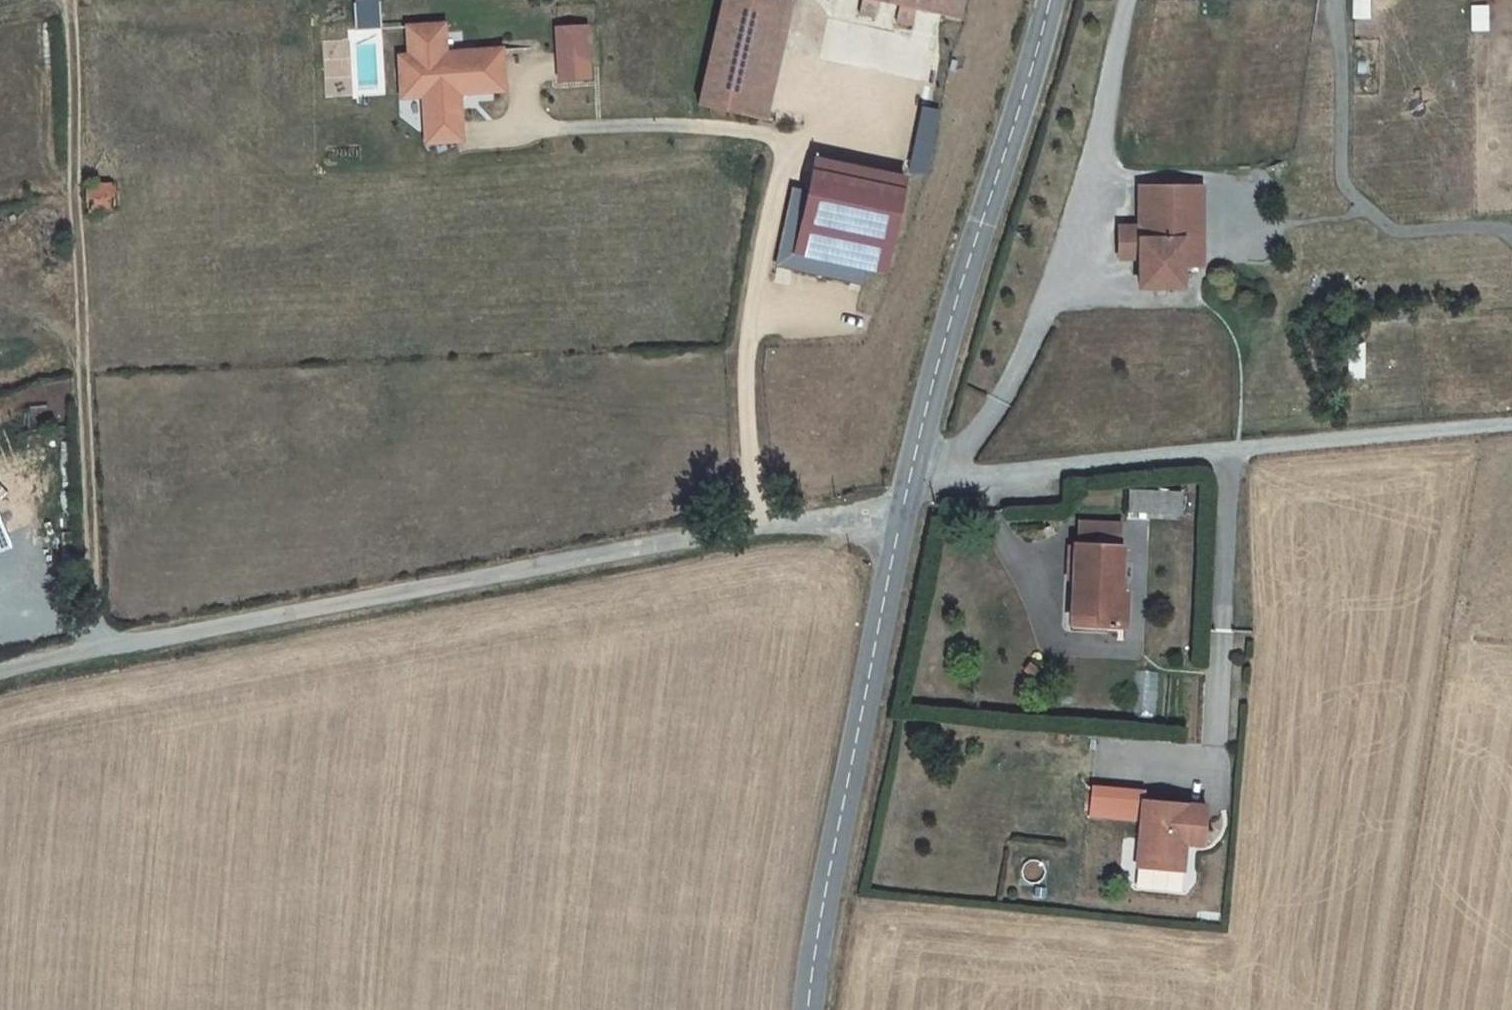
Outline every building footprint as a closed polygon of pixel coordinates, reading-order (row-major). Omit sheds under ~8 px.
[(766,119),(793,1),(787,0),(722,0),(699,103),(766,119)] [(874,17),(878,0),(863,0),(860,13),(874,17)] [(900,4),(915,7),(960,17),(964,0),(882,0),(900,4)] [(911,24),(915,7),(900,4),(897,21),(911,24)] [(424,95),(426,125),(461,123),(459,84),(474,83),(474,92),(505,90),(503,60),(496,60),(496,50),(457,52),(457,61),(447,62),(446,53),(444,24),(408,26),(410,55),(410,64),(406,65),(408,91),(424,90),(424,95)] [(590,78),(590,26),(558,26),(559,79),(590,78)] [(447,62),(457,61),(457,52),(446,53),(447,62)] [(424,95),(424,90),(408,91),(406,65),(410,64),(410,55),(400,56),(403,97),(424,95)] [(933,171),(939,106),(920,104),(914,169),(933,171)] [(426,125),(427,142),(462,140),(461,123),(426,125)] [(855,266),(884,272),(904,177),(816,158),(808,191),(794,188),(777,265),(852,281),(855,266)] [(115,208),(114,184),(86,186),(88,209),(115,208)] [(1182,187),(1140,187),(1140,228),(1140,239),(1140,256),(1140,287),(1182,287),(1182,265),(1202,265),(1202,239),(1182,239),(1182,235),(1182,218),(1182,188),(1182,187)] [(1182,239),(1202,239),(1202,188),(1182,188),(1182,218),(1182,235),(1182,239)] [(1140,239),(1140,228),(1121,228),(1121,257),(1140,256),(1140,239)] [(1361,360),(1350,360),(1351,378),(1362,378),(1361,360)] [(1180,514),(1181,495),(1129,492),(1129,512),(1180,514)] [(1126,592),(1120,592),(1122,546),(1076,544),(1074,582),(1080,583),(1079,604),(1086,604),(1084,625),(1072,625),(1071,631),(1104,633),(1104,626),(1124,628),(1126,592)] [(1080,583),(1074,582),(1072,625),(1084,625),(1086,604),(1079,604),(1080,583)] [(1144,789),(1091,784),(1088,817),(1141,822),(1143,801),(1144,789)] [(1207,807),(1143,801),(1141,822),(1139,842),(1152,844),(1150,869),(1182,872),(1184,843),(1203,844),(1207,807)] [(1139,842),(1137,868),(1150,869),(1152,844),(1139,842)]
